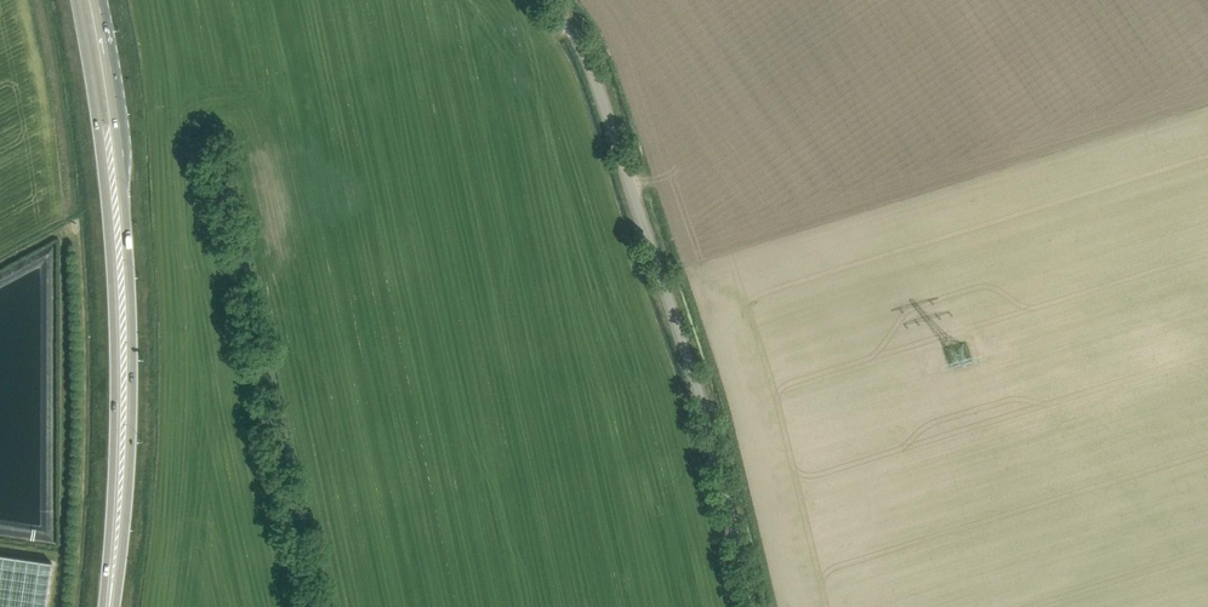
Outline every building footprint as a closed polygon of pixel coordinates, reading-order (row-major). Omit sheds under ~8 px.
[(53,562),(0,555),(0,606),(46,606),(53,562)]
